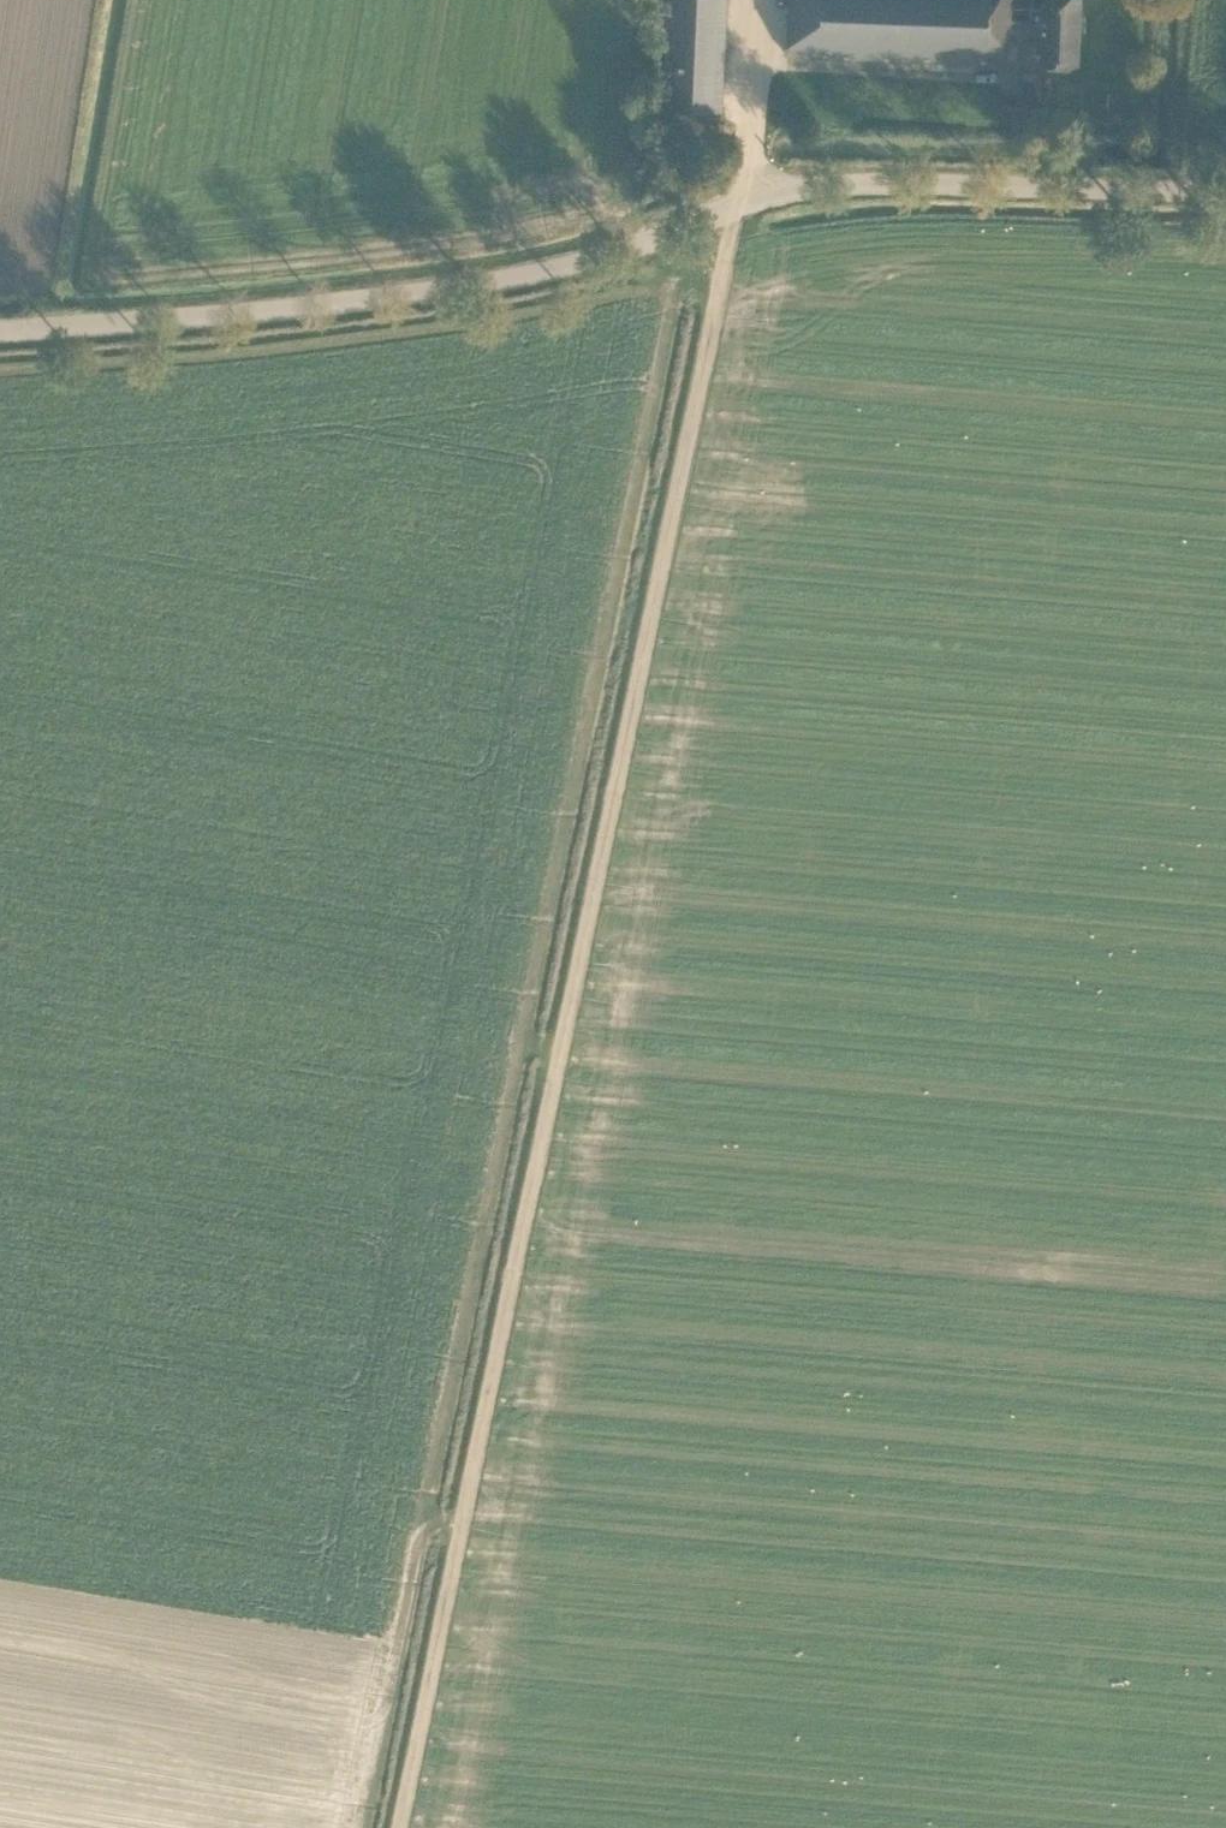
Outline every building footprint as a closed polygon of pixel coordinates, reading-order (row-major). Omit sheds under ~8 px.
[(727,0),(668,0),(665,103),(723,105),(727,0)] [(792,53),(960,59),(960,55),(1008,56),(1010,14),(1044,15),(1043,55),(1080,56),(1081,0),(1044,0),(1044,1),(1035,1),(1035,0),(794,0),(792,53)] [(1048,96),(1049,74),(1025,73),(1024,95),(1048,96)]
